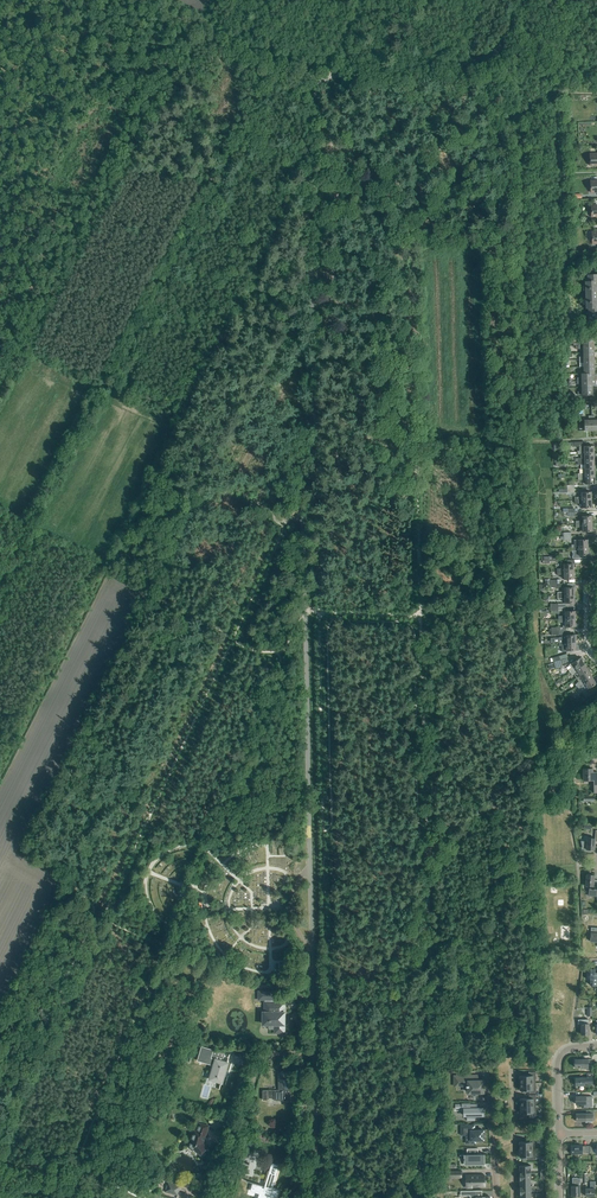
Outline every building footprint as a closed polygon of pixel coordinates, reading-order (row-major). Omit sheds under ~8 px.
[(596,281),(596,267),(587,268),(587,279),(587,281),(596,281)] [(596,281),(587,281),(587,279),(585,279),(585,286),(583,286),(583,291),(585,291),(585,295),(596,295),(596,285),(596,281)] [(596,308),(596,295),(585,295),(586,299),(583,299),(583,304),(586,304),(586,309),(588,309),(596,308)] [(588,309),(588,313),(586,313),(586,318),(588,317),(589,322),(596,322),(596,308),(588,309)] [(581,454),(594,453),(594,449),(595,449),(595,446),(581,446),(581,442),(574,442),(574,446),(574,447),(579,446),(579,451),(577,451),(577,454),(581,454)] [(577,462),(594,461),(594,457),(595,457),(595,453),(594,453),(581,454),(580,454),(580,458),(581,458),(577,458),(577,462)] [(578,477),(594,476),(594,472),(595,472),(595,468),(585,469),(583,469),(582,470),(582,473),(578,473),(578,477)] [(594,476),(578,477),(578,480),(582,480),(583,484),(596,484),(596,481),(595,481),(594,476)] [(581,493),(578,493),(578,497),(574,497),(575,500),(591,500),(591,495),(592,495),(592,492),(581,492),(581,493)] [(591,500),(575,500),(575,503),(582,503),(582,508),(593,507),(592,504),(591,504),(591,500)] [(575,524),(592,523),(592,519),(593,519),(593,516),(579,516),(580,521),(575,521),(575,524)] [(592,523),(575,524),(575,527),(580,527),(580,532),(593,531),(593,528),(592,528),(592,523)] [(571,548),(588,547),(588,543),(589,543),(589,540),(578,540),(574,540),(574,545),(571,545),(571,548)] [(586,555),(589,555),(589,552),(588,552),(588,547),(571,548),(572,558),(586,558),(586,555)] [(557,572),(573,571),(573,567),(576,567),(574,560),(568,560),(568,561),(560,561),(561,569),(557,569),(557,572)] [(573,571),(557,572),(557,575),(564,575),(564,579),(575,579),(575,576),(573,576),(573,571)] [(557,596),(574,595),(574,591),(575,591),(575,584),(567,584),(567,588),(564,588),(564,592),(557,592),(557,596)] [(574,595),(557,596),(558,599),(565,599),(565,603),(575,603),(575,599),(574,600),(574,595)] [(558,619),(575,619),(575,614),(576,614),(576,611),(562,612),(562,616),(558,616),(558,619)] [(575,619),(558,619),(558,623),(563,622),(563,627),(576,626),(576,623),(575,623),(575,619)] [(551,643),(559,643),(575,642),(575,638),(576,638),(576,635),(562,635),(562,640),(559,640),(559,638),(551,638),(551,643)] [(575,642),(559,643),(559,646),(561,646),(562,652),(567,652),(567,651),(577,650),(577,647),(576,647),(575,642)] [(584,664),(582,661),(583,660),(581,657),(569,665),(571,669),(569,670),(570,673),(584,664)] [(562,667),(561,660),(553,663),(555,669),(562,667)] [(576,678),(589,670),(588,668),(587,668),(584,664),(570,673),(572,676),(574,675),(576,678)] [(593,677),(590,673),(591,673),(589,670),(576,678),(578,682),(577,683),(578,686),(593,677)] [(596,680),(595,681),(593,677),(578,686),(580,689),(584,686),(586,690),(596,683),(596,682),(596,680)] [(584,696),(582,693),(576,697),(580,703),(587,698),(585,695),(584,696)] [(592,769),(583,769),(583,776),(583,780),(583,781),(593,780),(594,793),(596,793),(596,772),(592,772),(592,769)] [(550,788),(560,788),(560,779),(550,779),(550,788)] [(586,849),(594,850),(595,842),(596,842),(596,831),(596,830),(595,839),(587,838),(587,841),(582,841),(583,848),(586,848),(586,849)] [(594,880),(594,875),(586,875),(585,886),(591,886),(591,888),(589,888),(588,896),(596,897),(596,894),(596,880),(594,880)] [(594,973),(595,970),(587,969),(586,978),(590,979),(590,986),(596,986),(596,973),(594,973)] [(278,1001),(278,991),(258,991),(258,1001),(265,1001),(263,1001),(263,1011),(262,1011),(262,1026),(269,1026),(269,1030),(274,1030),(273,1034),(285,1034),(286,1002),(277,1002),(277,1001),(278,1001)] [(589,1019),(578,1020),(578,1024),(581,1024),(581,1034),(581,1035),(582,1035),(582,1034),(589,1034),(589,1024),(589,1019)] [(202,1048),(200,1055),(208,1058),(206,1063),(214,1065),(210,1079),(221,1083),(227,1063),(222,1062),(224,1054),(202,1048)] [(588,1059),(574,1059),(575,1067),(580,1067),(580,1069),(588,1069),(588,1066),(592,1066),(591,1059),(588,1059)] [(267,1090),(267,1093),(263,1093),(263,1100),(267,1100),(267,1098),(274,1098),(274,1100),(290,1100),(290,1089),(289,1089),(289,1071),(278,1071),(278,1090),(267,1090)] [(520,1076),(520,1083),(536,1083),(535,1072),(528,1072),(528,1076),(520,1076)] [(593,1084),(593,1077),(596,1077),(595,1073),(586,1073),(587,1078),(575,1078),(575,1086),(585,1085),(585,1084),(587,1083),(587,1084),(593,1084)] [(480,1093),(480,1094),(484,1093),(484,1088),(483,1088),(483,1081),(477,1081),(477,1076),(465,1076),(465,1086),(466,1086),(466,1087),(467,1087),(467,1091),(468,1091),(468,1093),(480,1093)] [(536,1083),(520,1083),(520,1090),(529,1090),(529,1094),(536,1094),(536,1083)] [(520,1099),(520,1106),(529,1106),(536,1106),(536,1095),(529,1095),(529,1099),(520,1099)] [(586,1096),(576,1096),(576,1104),(581,1104),(581,1108),(591,1107),(591,1101),(592,1101),(592,1096),(586,1096)] [(457,1108),(466,1108),(466,1115),(469,1115),(469,1121),(475,1121),(475,1115),(484,1115),(484,1109),(479,1109),(479,1104),(472,1104),(472,1103),(463,1103),(463,1104),(457,1104),(457,1108)] [(536,1106),(529,1106),(520,1106),(520,1113),(529,1113),(529,1117),(536,1116),(536,1106)] [(586,1121),(586,1122),(592,1122),(592,1121),(593,1121),(593,1113),(576,1114),(576,1121),(586,1121)] [(206,1135),(208,1126),(199,1123),(197,1131),(193,1131),(189,1146),(192,1150),(195,1149),(199,1153),(198,1153),(201,1156),(204,1153),(204,1152),(208,1148),(202,1142),(204,1136),(206,1135)] [(461,1130),(466,1130),(466,1144),(475,1144),(475,1140),(484,1140),(483,1130),(474,1131),(474,1125),(461,1125),(461,1130)] [(519,1142),(519,1149),(535,1149),(535,1138),(528,1138),(528,1142),(519,1142)] [(582,1146),(571,1146),(571,1153),(582,1153),(586,1153),(590,1153),(590,1154),(592,1154),(592,1155),(594,1155),(594,1154),(594,1149),(594,1147),(590,1147),(590,1146),(586,1146),(582,1146)] [(483,1158),(483,1154),(478,1154),(478,1149),(467,1149),(467,1155),(465,1155),(465,1165),(484,1164),(484,1158),(483,1158)] [(535,1149),(519,1149),(519,1157),(528,1156),(528,1160),(535,1160),(535,1149)] [(247,1181),(252,1183),(254,1184),(252,1190),(263,1194),(262,1197),(272,1197),(273,1196),(275,1197),(278,1189),(280,1189),(282,1190),(282,1189),(278,1188),(273,1186),(273,1185),(279,1166),(272,1164),(266,1182),(266,1183),(265,1184),(266,1184),(265,1186),(254,1183),(247,1181)] [(461,1171),(446,1171),(446,1179),(461,1179),(461,1171)] [(486,1186),(486,1176),(466,1176),(466,1184),(473,1184),(473,1186),(486,1186)] [(579,1186),(579,1182),(580,1182),(580,1178),(572,1179),(573,1182),(575,1182),(575,1186),(571,1186),(572,1196),(580,1196),(580,1186),(579,1186)] [(585,1196),(595,1196),(595,1189),(595,1181),(590,1181),(590,1188),(585,1188),(585,1196)] [(180,1187),(180,1186),(167,1182),(165,1192),(177,1195),(178,1194),(177,1194),(179,1187),(180,1187)] [(263,1194),(252,1190),(254,1184),(252,1183),(250,1191),(259,1194),(258,1197),(262,1197),(263,1194)]
